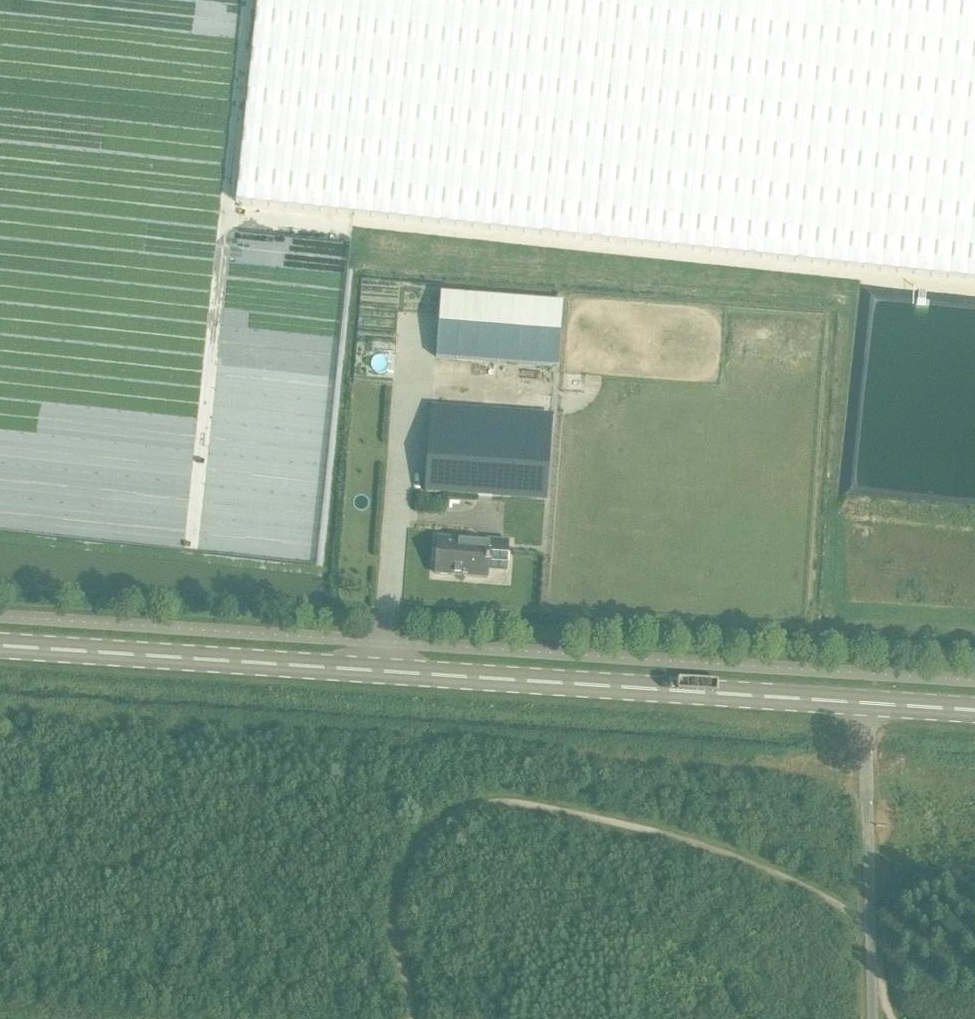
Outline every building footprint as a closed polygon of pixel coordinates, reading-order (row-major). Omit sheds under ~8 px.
[(236,201),(974,279),(974,0),(257,0),(236,201)] [(436,359),(560,368),(565,303),(441,294),(436,359)] [(426,492),(544,500),(550,415),(432,406),(426,492)] [(437,574),(489,577),(490,569),(508,570),(510,540),(490,539),(489,542),(440,539),(437,574)]
